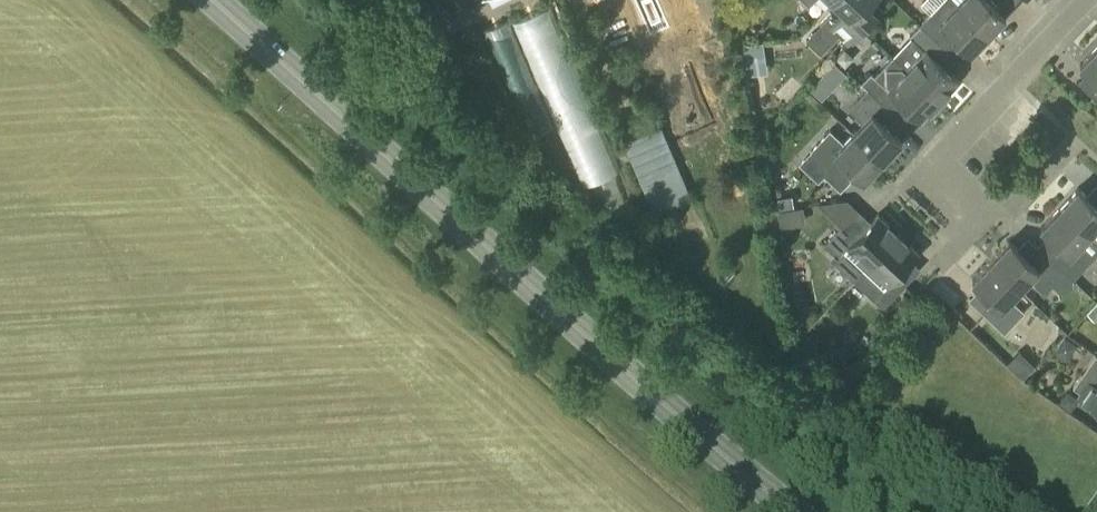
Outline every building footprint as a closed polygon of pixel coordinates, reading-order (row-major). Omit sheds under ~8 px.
[(833,0),(815,0),(824,8),(831,0),(832,1),(833,0)] [(863,28),(871,19),(882,7),(875,0),(833,0),(832,1),(842,10),(835,16),(831,12),(819,24),(819,34),(829,43),(838,34),(847,43),(854,36),(855,36),(863,28)] [(987,33),(953,0),(941,0),(919,23),(938,42),(949,30),(970,51),(987,33)] [(987,33),(1005,14),(991,0),(953,0),(987,33)] [(863,28),(871,35),(879,26),(871,19),(863,28)] [(944,47),(938,42),(919,23),(908,34),(910,36),(892,55),(939,99),(958,79),(935,56),(944,47)] [(862,44),(871,35),(863,28),(855,36),(862,44)] [(1079,64),(1087,71),(1077,81),(1096,100),(1096,45),(1079,64)] [(892,55),(874,75),(871,73),(862,82),(867,88),(867,89),(886,107),(897,97),(920,119),(939,99),(892,55)] [(882,160),(901,140),(877,117),(886,107),(867,89),(848,108),(862,122),(852,132),(882,160)] [(661,126),(624,142),(655,213),(692,198),(661,126)] [(863,179),(882,160),(852,132),(843,142),(830,129),(810,149),(828,166),(838,156),(863,179)] [(1078,187),(1059,207),(1096,242),(1096,205),(1078,187)] [(1059,207),(1040,226),(1063,248),(1052,259),(1063,270),(1073,279),(1092,258),(1089,255),(1096,246),(1096,242),(1059,207)] [(778,211),(781,226),(788,225),(786,209),(778,211)] [(897,232),(898,232),(878,213),(855,237),(841,225),(824,244),(833,253),(830,257),(853,279),(867,265),(876,255),(888,242),(897,232)] [(918,250),(898,232),(897,232),(888,242),(876,255),(867,265),(853,279),(883,307),(905,284),(895,275),(918,250)] [(1063,270),(1052,259),(1043,250),(1032,261),(1009,240),(990,260),(1019,288),(1029,278),(1043,291),(1063,270)] [(1010,297),(1019,288),(990,260),(972,280),(979,287),(968,298),(1004,332),(1024,311),(1010,297)] [(1096,317),(1096,302),(1087,312),(1095,319),(1096,317)] [(1095,353),(1072,385),(1096,403),(1096,354),(1095,353)]
